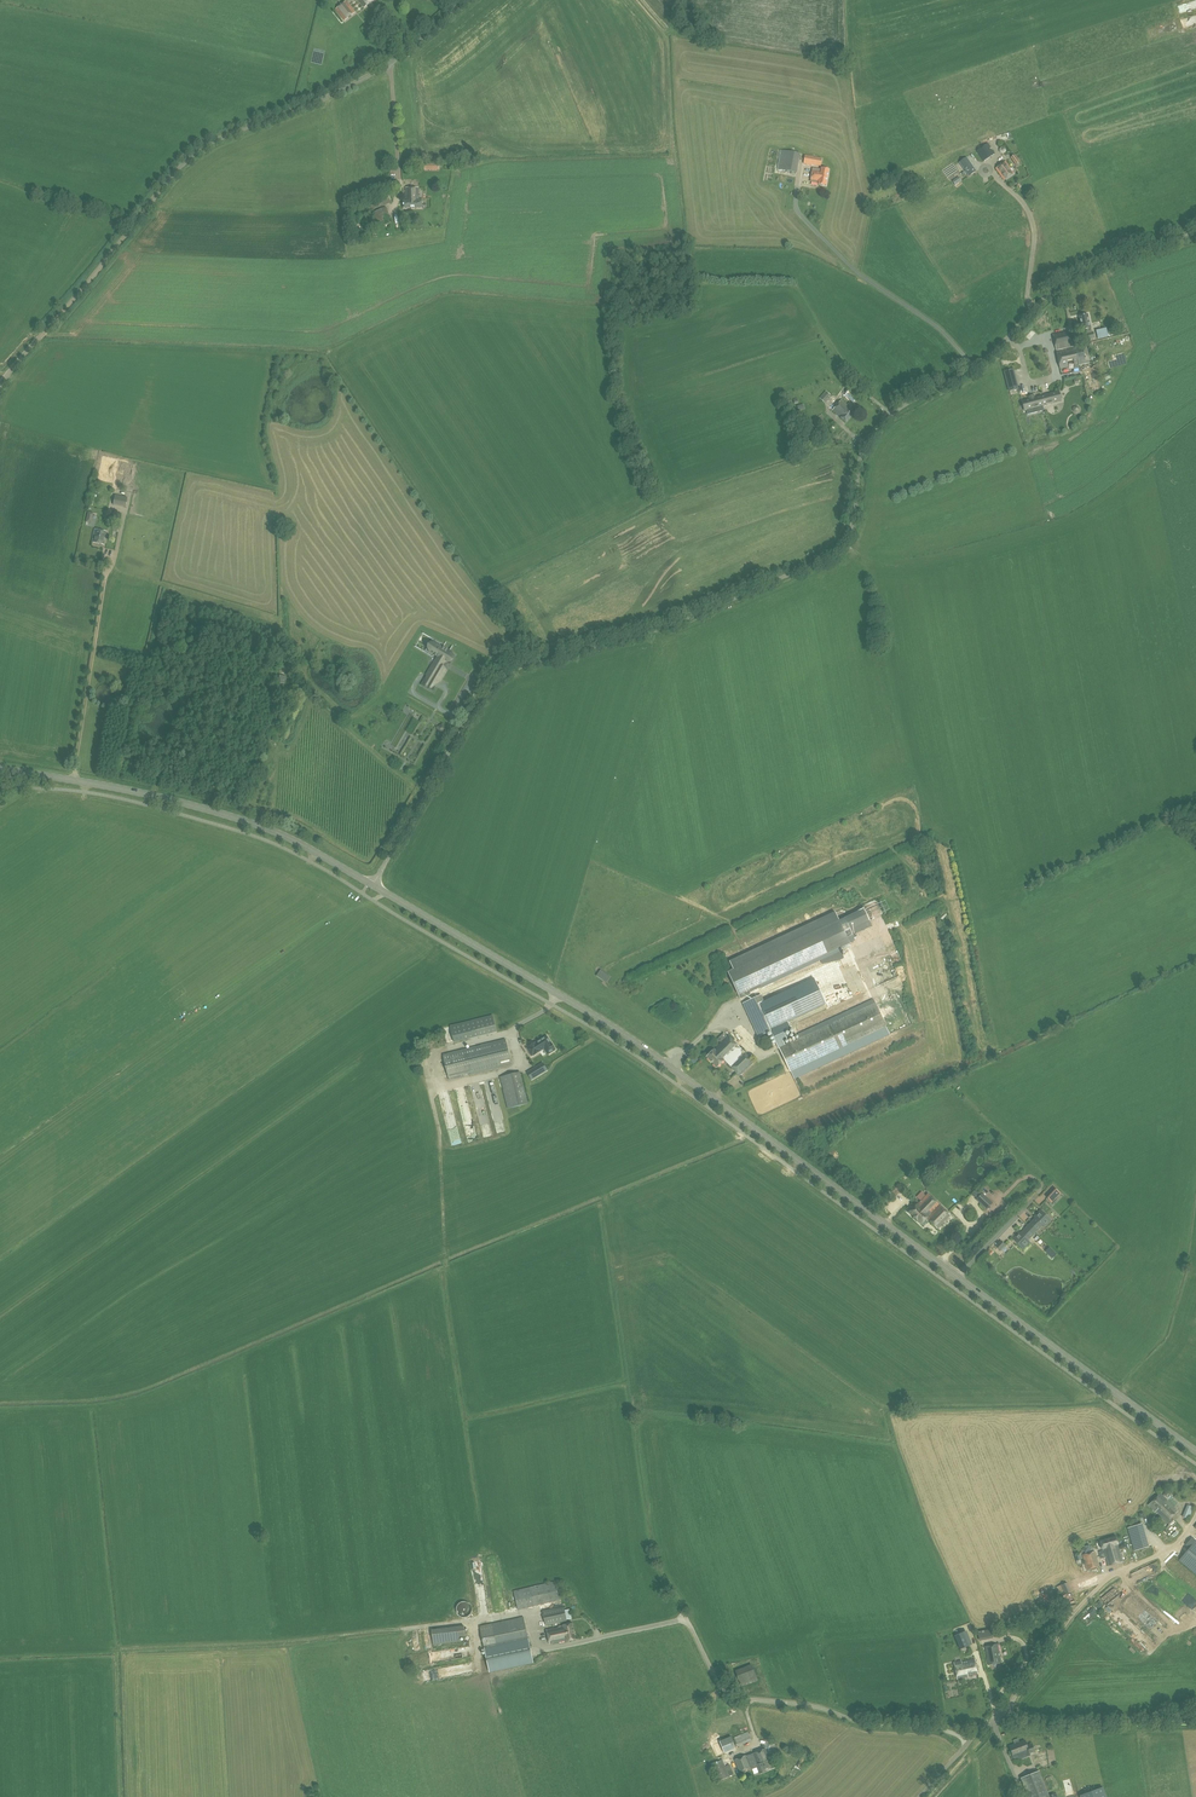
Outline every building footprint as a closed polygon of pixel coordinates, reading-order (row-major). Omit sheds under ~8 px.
[(336,9),(345,21),(355,12),(346,1),(336,9)] [(976,151),(984,161),(995,154),(993,150),(991,151),(990,148),(991,147),(988,143),(986,144),(976,151)] [(779,169),(796,173),(800,154),(782,151),(779,169)] [(811,164),(821,166),(822,159),(813,157),(813,156),(805,155),(804,164),(811,165),(811,164)] [(959,163),(969,177),(977,171),(967,157),(959,163)] [(996,169),(1004,180),(1014,173),(1013,172),(1014,170),(1012,168),(1011,169),(1006,162),(996,169)] [(819,184),(826,186),(829,169),(822,168),(821,170),(813,169),(811,182),(819,183),(819,184)] [(953,181),(956,186),(962,181),(959,177),(953,181)] [(403,201),(403,208),(422,208),(422,200),(419,200),(419,188),(405,188),(406,201),(403,201)] [(366,201),(369,211),(393,202),(389,192),(366,201)] [(383,227),(385,230),(388,229),(386,225),(391,224),(389,219),(391,218),(387,207),(374,212),(379,223),(381,227),(383,227)] [(1084,335),(1085,341),(1095,338),(1093,333),(1094,332),(1094,331),(1091,332),(1091,328),(1088,314),(1079,316),(1083,335),(1084,335)] [(1053,334),(1060,369),(1067,367),(1066,364),(1073,363),(1074,366),(1078,365),(1079,365),(1090,363),(1086,344),(1073,347),(1069,331),(1053,334)] [(1103,375),(1106,380),(1112,378),(1109,372),(1103,375)] [(1006,377),(1008,386),(1015,385),(1012,375),(1006,377)] [(851,389),(845,396),(853,403),(859,396),(851,389)] [(827,402),(833,397),(828,391),(822,397),(827,402)] [(1057,392),(1040,396),(1043,406),(1059,401),(1057,392)] [(1043,406),(1040,396),(1024,401),(1026,410),(1043,406)] [(840,418),(846,423),(855,412),(842,401),(841,400),(833,410),(841,418),(840,418)] [(810,421),(815,430),(827,423),(822,414),(810,421)] [(128,498),(116,495),(114,501),(127,503),(128,498)] [(92,542),(104,545),(107,532),(95,529),(92,542)] [(425,675),(439,683),(447,670),(441,666),(446,661),(447,662),(452,653),(436,643),(430,652),(437,656),(427,672),(425,675)] [(421,685),(434,692),(437,687),(424,679),(421,685)] [(443,724),(437,727),(440,733),(446,730),(443,724)] [(728,972),(741,998),(750,994),(749,991),(855,941),(850,930),(869,921),(864,909),(728,972)] [(879,961),(885,977),(890,975),(884,959),(879,961)] [(878,967),(873,969),(876,976),(881,974),(878,967)] [(761,1003),(764,1001),(761,995),(743,1003),(758,1037),(771,1031),(790,1071),(886,1026),(876,1003),(787,1045),(786,1041),(789,1038),(787,1033),(794,1029),(790,1021),(828,1003),(816,977),(762,1004),(761,1003)] [(450,1026),(455,1042),(497,1032),(493,1015),(450,1026)] [(904,1024),(901,1017),(896,1019),(899,1026),(904,1024)] [(527,1048),(532,1056),(546,1047),(550,1053),(556,1050),(547,1036),(527,1048)] [(725,1060),(740,1076),(754,1062),(728,1036),(707,1057),(717,1068),(725,1060)] [(443,1054),(449,1080),(470,1075),(512,1064),(505,1039),(443,1054)] [(527,1073),(531,1080),(538,1076),(543,1072),(539,1066),(534,1069),(527,1073)] [(500,1077),(508,1108),(528,1103),(520,1072),(500,1077)] [(493,1135),(492,1124),(484,1125),(484,1135),(493,1135)] [(1052,1202),(1060,1193),(1056,1189),(1047,1198),(1052,1202)] [(976,1200),(986,1210),(993,1203),(982,1193),(976,1200)] [(927,1218),(938,1229),(950,1215),(928,1194),(919,1203),(918,1203),(909,1212),(914,1216),(913,1218),(916,1221),(917,1220),(921,1224),(927,1218)] [(1043,1225),(1045,1227),(1051,1220),(1042,1210),(1035,1217),(1036,1218),(1021,1234),(1020,1232),(1013,1239),(1023,1248),(1030,1242),(1028,1240),(1043,1225)] [(1003,1239),(997,1245),(1001,1249),(1007,1243),(1003,1239)] [(1045,1251),(1052,1258),(1057,1254),(1050,1247),(1045,1251)] [(1156,1511),(1169,1524),(1174,1520),(1171,1517),(1178,1511),(1168,1502),(1170,1501),(1169,1500),(1168,1501),(1161,1493),(1149,1505),(1155,1511),(1156,1511)] [(1182,1516),(1189,1519),(1193,1507),(1187,1505),(1182,1516)] [(1171,1528),(1177,1522),(1175,1519),(1168,1525),(1171,1528)] [(1128,1528),(1135,1551),(1149,1547),(1142,1524),(1128,1528)] [(1106,1557),(1108,1566),(1123,1562),(1118,1545),(1116,1536),(1100,1541),(1102,1549),(1103,1549),(1104,1550),(1099,1552),(1101,1559),(1106,1557)] [(1189,1548),(1195,1540),(1192,1537),(1186,1545),(1189,1548)] [(1195,1540),(1189,1548),(1179,1560),(1195,1574),(1195,1541),(1195,1540)] [(1080,1567),(1081,1572),(1087,1570),(1099,1566),(1095,1551),(1083,1555),(1085,1563),(1082,1564),(1082,1566),(1080,1567)] [(1100,1578),(1080,1584),(1082,1591),(1097,1586),(1096,1583),(1101,1581),(1100,1578)] [(514,1591),(518,1610),(560,1600),(555,1582),(514,1591)] [(1056,1587),(1065,1609),(1077,1604),(1068,1582),(1056,1587)] [(1101,1599),(1107,1606),(1121,1595),(1114,1587),(1101,1599)] [(1094,1606),(1098,1610),(1103,1604),(1099,1600),(1094,1606)] [(456,1608),(456,1609),(456,1610),(457,1611),(457,1612),(457,1613),(458,1613),(458,1614),(459,1615),(460,1616),(461,1616),(462,1617),(463,1617),(464,1617),(465,1617),(466,1617),(467,1617),(467,1616),(468,1616),(469,1615),(470,1615),(470,1614),(471,1613),(471,1612),(472,1612),(472,1611),(472,1610),(472,1609),(472,1608),(472,1607),(471,1606),(471,1605),(470,1604),(470,1603),(469,1603),(468,1603),(468,1602),(467,1602),(466,1602),(465,1601),(464,1601),(463,1601),(462,1602),(461,1602),(460,1602),(459,1603),(458,1604),(458,1605),(457,1605),(457,1606),(457,1607),(456,1608)] [(543,1611),(546,1626),(563,1622),(563,1621),(567,1621),(564,1605),(557,1607),(557,1608),(543,1611)] [(489,1671),(533,1662),(524,1617),(480,1627),(489,1671)] [(547,1629),(550,1644),(567,1641),(576,1639),(572,1623),(564,1625),(564,1626),(547,1629)] [(431,1630),(433,1645),(461,1642),(460,1637),(465,1636),(464,1626),(431,1630)] [(978,1631),(979,1638),(996,1635),(995,1628),(978,1631)] [(955,1636),(961,1650),(973,1645),(967,1630),(955,1636)] [(986,1652),(988,1665),(1001,1662),(997,1644),(985,1646),(986,1652)] [(961,1661),(954,1662),(957,1679),(968,1677),(968,1676),(978,1674),(975,1659),(967,1661),(961,1662),(961,1661)] [(425,1680),(473,1673),(472,1663),(439,1667),(440,1674),(437,1674),(437,1668),(424,1670),(425,1680)] [(736,1672),(742,1687),(758,1680),(752,1666),(736,1672)] [(734,1738),(737,1746),(745,1743),(752,1740),(748,1732),(742,1734),(734,1738)] [(797,1754),(804,1750),(798,1740),(791,1744),(797,1754)] [(1029,1756),(1028,1754),(1035,1751),(1032,1744),(1027,1746),(1025,1740),(1009,1746),(1013,1755),(1018,1753),(1021,1759),(1029,1756)] [(756,1765),(760,1774),(775,1768),(771,1759),(770,1759),(765,1748),(753,1753),(755,1759),(757,1764),(756,1765)] [(734,1760),(739,1772),(751,1767),(746,1755),(734,1760)] [(711,1764),(718,1781),(730,1777),(730,1776),(728,1772),(727,1769),(725,1766),(723,1759),(711,1764)] [(1028,1796),(1049,1796),(1039,1771),(1021,1778),(1028,1796)] [(1080,1796),(1106,1796),(1102,1787),(1079,1796),(1080,1796)]
